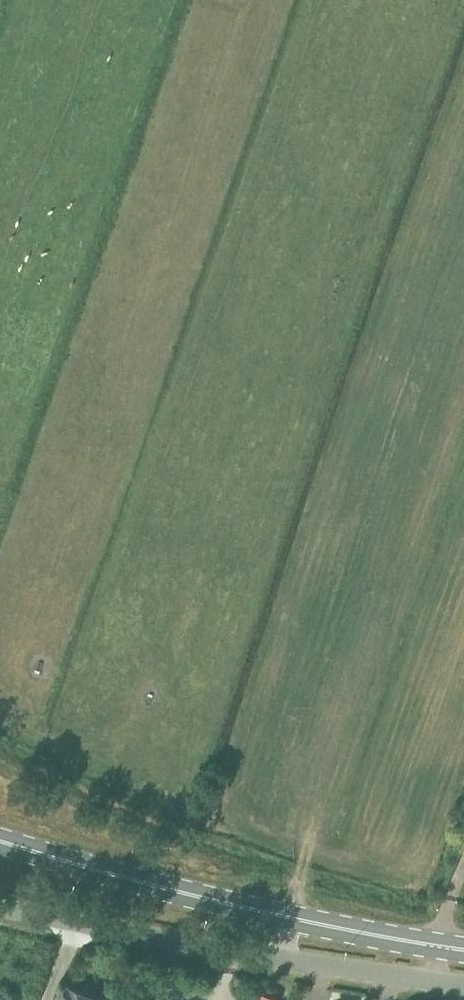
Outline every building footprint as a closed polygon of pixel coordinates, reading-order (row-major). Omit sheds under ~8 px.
[(102,998),(70,987),(70,988),(62,985),(57,997),(64,999),(101,999),(102,998)]
